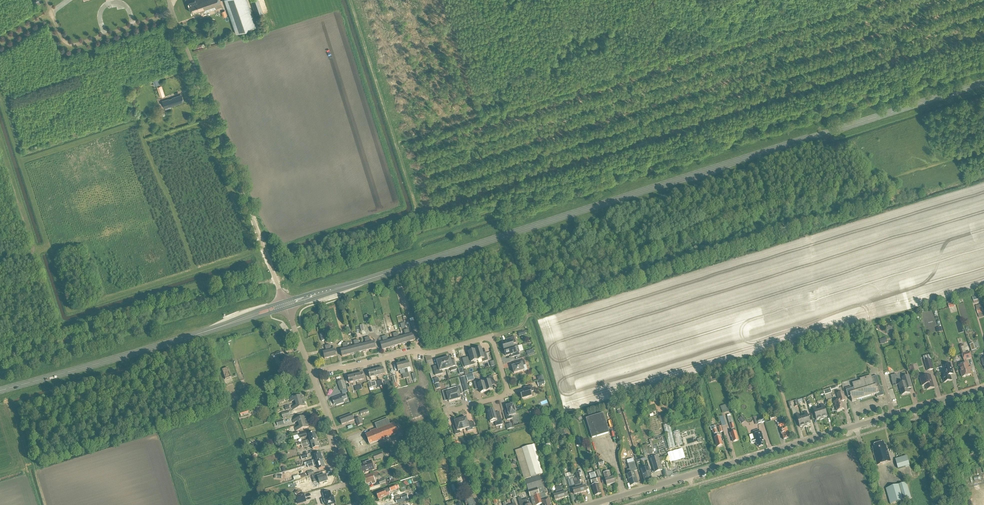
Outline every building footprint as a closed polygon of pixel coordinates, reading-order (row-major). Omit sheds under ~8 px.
[(220,0),(196,0),(189,3),(192,13),(199,10),(200,12),(205,10),(206,12),(222,6),(220,0)] [(236,34),(256,27),(247,0),(225,0),(236,34)] [(162,85),(157,86),(161,97),(165,96),(162,87),(162,85)] [(172,98),(169,99),(169,98),(162,101),(165,109),(172,107),(171,106),(174,105),(175,105),(182,102),(182,101),(184,100),(182,96),(181,96),(181,95),(172,98)] [(930,332),(936,330),(935,326),(937,325),(933,311),(922,315),(927,328),(929,327),(930,332)] [(381,324),(374,326),(376,333),(383,332),(381,324)] [(409,330),(406,331),(410,342),(415,341),(414,337),(415,337),(416,337),(415,334),(410,335),(409,330)] [(398,333),(395,334),(399,346),(402,344),(403,345),(405,345),(403,338),(399,339),(398,333)] [(387,336),(384,337),(388,349),(391,348),(392,349),(394,348),(391,341),(388,342),(387,336)] [(382,351),(388,349),(384,337),(382,338),(384,344),(379,345),(380,348),(381,347),(382,351)] [(502,345),(504,351),(514,348),(513,344),(516,344),(514,337),(507,339),(508,343),(502,345)] [(369,338),(367,338),(370,350),(376,349),(375,346),(376,345),(376,342),(371,344),(369,338)] [(358,341),(356,341),(359,353),(363,352),(363,353),(365,353),(363,345),(360,346),(358,341)] [(347,343),(345,344),(348,356),(352,355),(352,356),(354,355),(352,348),(349,349),(347,343)] [(348,356),(345,344),(343,344),(344,350),(339,351),(340,354),(341,354),(342,357),(348,356)] [(325,359),(330,358),(327,346),(325,347),(327,353),(322,354),(323,357),(323,356),(324,356),(325,359)] [(330,346),(327,346),(330,358),(336,357),(335,353),(336,353),(337,353),(336,350),(331,351),(330,346)] [(514,348),(504,351),(506,357),(512,355),(512,358),(520,356),(519,353),(516,354),(514,348)] [(481,349),(475,351),(478,361),(482,360),(483,363),(488,361),(486,354),(483,355),(481,349)] [(478,361),(475,351),(468,353),(470,359),(467,360),(469,367),(475,365),(474,362),(478,361)] [(968,364),(967,360),(972,358),(970,353),(962,355),(964,361),(965,364),(968,364)] [(924,357),(925,362),(928,372),(933,370),(931,360),(932,360),(930,355),(924,357)] [(290,364),(288,357),(282,358),(282,357),(278,358),(279,362),(283,360),(285,366),(290,364)] [(450,358),(443,360),(446,370),(450,369),(451,372),(457,370),(455,363),(451,364),(450,358)] [(446,370),(443,360),(437,362),(438,368),(435,369),(437,376),(443,374),(442,371),(446,370)] [(526,366),(524,360),(517,363),(518,366),(512,367),(514,374),(524,371),(523,367),(526,366)] [(406,379),(403,364),(397,365),(398,372),(399,372),(398,372),(404,370),(405,374),(402,375),(403,380),(406,379)] [(944,366),(945,370),(946,372),(942,373),(945,383),(952,381),(950,374),(953,373),(951,364),(944,366)] [(972,375),(968,364),(965,364),(959,366),(963,378),(972,375)] [(225,380),(231,378),(227,369),(222,371),(225,380)] [(383,369),(376,371),(377,377),(385,375),(383,369)] [(377,377),(376,371),(368,372),(370,379),(377,377)] [(355,376),(357,384),(359,383),(359,381),(364,380),(363,374),(355,376)] [(357,384),(355,376),(348,378),(349,384),(355,382),(355,384),(357,384)] [(488,382),(484,383),(486,392),(493,390),(491,385),(495,384),(493,376),(489,377),(489,379),(487,379),(488,382)] [(853,389),(846,391),(848,399),(850,398),(852,402),(876,395),(877,398),(884,396),(881,387),(880,387),(877,376),(871,378),(871,376),(860,380),(860,381),(852,384),(853,389)] [(913,388),(912,384),(909,376),(902,378),(904,383),(899,385),(902,396),(910,393),(909,390),(913,388)] [(934,388),(931,376),(920,379),(922,386),(926,385),(927,390),(934,388)] [(338,383),(341,392),(347,390),(344,381),(338,383)] [(486,392),(484,383),(480,384),(480,381),(474,383),(475,390),(479,389),(480,394),(486,392)] [(534,392),(532,386),(525,389),(526,391),(520,393),(522,400),(532,397),(531,393),(534,392)] [(451,389),(455,401),(461,399),(459,394),(462,393),(460,387),(451,389)] [(455,401),(451,389),(442,392),(444,399),(447,398),(449,403),(455,401)] [(845,401),(843,393),(837,395),(839,401),(834,402),(837,412),(844,409),(842,402),(845,401)] [(347,400),(345,395),(342,396),(332,399),(334,405),(336,405),(336,406),(344,403),(343,401),(347,400)] [(305,401),(296,404),(297,407),(292,408),(293,411),(306,407),(305,403),(306,403),(305,401)] [(516,415),(513,405),(506,407),(508,413),(505,414),(507,421),(513,419),(512,416),(516,415)] [(822,420),(819,411),(817,412),(815,407),(812,408),(816,421),(820,420),(820,421),(822,420)] [(495,416),(494,411),(487,413),(488,416),(487,416),(488,420),(489,420),(490,424),(494,423),(496,427),(503,425),(500,415),(495,416)] [(592,439),(609,433),(603,414),(586,420),(592,439)] [(805,427),(802,418),(800,419),(798,414),(796,415),(800,428),(803,427),(803,428),(805,427)] [(354,421),(352,415),(340,419),(342,425),(354,421)] [(735,432),(731,417),(728,418),(731,430),(732,430),(733,433),(730,434),(731,438),(732,438),(734,443),(738,441),(737,438),(735,432)] [(466,418),(460,420),(463,430),(467,429),(467,432),(473,431),(471,423),(468,424),(466,418)] [(388,420),(380,423),(375,425),(377,430),(370,432),(371,433),(366,435),(370,445),(398,434),(394,424),(390,426),(388,420)] [(463,430),(460,420),(454,422),(456,428),(453,428),(455,436),(460,434),(460,431),(463,430)] [(309,424),(308,422),(299,425),(300,428),(295,429),(296,432),(309,428),(308,424),(309,424)] [(784,440),(789,439),(788,433),(786,426),(785,422),(778,424),(780,428),(781,430),(780,431),(781,435),(782,435),(784,440)] [(670,424),(663,426),(669,449),(675,448),(670,424)] [(716,430),(715,426),(710,428),(711,431),(712,431),(715,438),(714,438),(716,444),(717,447),(722,446),(720,441),(721,441),(720,437),(718,438),(717,434),(716,430)] [(939,438),(935,427),(930,429),(930,431),(929,431),(932,440),(939,438)] [(680,430),(675,431),(678,445),(683,444),(680,430)] [(752,433),(753,435),(754,440),(751,440),(750,441),(751,444),(752,444),(755,443),(756,443),(757,447),(758,446),(759,448),(763,447),(762,441),(763,441),(761,432),(759,433),(759,430),(752,433)] [(301,443),(302,446),(307,444),(311,443),(317,441),(315,434),(309,436),(310,440),(301,443)] [(317,441),(311,443),(313,450),(319,448),(317,441)] [(877,466),(891,462),(887,449),(887,450),(886,445),(885,446),(884,442),(874,445),(875,447),(873,448),(874,452),(873,452),(877,466)] [(542,504),(551,504),(548,494),(545,494),(539,475),(543,474),(534,445),(522,449),(515,451),(524,480),(532,478),(532,480),(525,482),(532,504),(541,504),(542,504)] [(650,456),(648,450),(647,446),(642,448),(640,449),(641,454),(644,453),(645,457),(650,456)] [(668,452),(671,462),(681,459),(678,449),(668,452)] [(308,466),(323,461),(321,454),(315,456),(316,460),(307,463),(308,466)] [(655,473),(662,471),(658,457),(650,460),(655,473)] [(898,470),(910,466),(907,457),(898,459),(896,460),(897,463),(898,470)] [(323,461),(308,466),(308,468),(318,466),(319,470),(325,469),(323,461)] [(374,471),(373,466),(371,461),(362,465),(362,466),(358,467),(361,474),(365,473),(365,474),(374,471)] [(637,471),(634,463),(628,465),(629,470),(627,471),(628,475),(627,475),(631,486),(637,485),(635,479),(636,478),(634,472),(637,471)] [(649,468),(641,470),(645,482),(652,480),(650,476),(651,476),(649,468)] [(607,486),(615,484),(613,478),(611,479),(609,472),(603,474),(605,480),(607,486)] [(378,475),(377,473),(372,474),(373,475),(364,478),(366,485),(371,483),(372,485),(376,484),(373,477),(378,475)] [(314,483),(319,482),(320,485),(328,482),(326,476),(322,477),(320,474),(312,476),(314,483)] [(595,476),(595,475),(590,477),(590,478),(591,480),(590,480),(591,484),(592,484),(593,486),(592,486),(595,496),(601,494),(597,482),(595,476)] [(566,478),(568,488),(575,486),(572,476),(566,478)] [(579,481),(577,482),(581,494),(587,492),(585,486),(581,488),(579,481)] [(581,494),(577,482),(574,483),(576,489),(573,490),(574,496),(581,494)] [(904,501),(912,499),(907,483),(886,489),(891,504),(904,501)] [(398,485),(395,486),(389,488),(389,489),(384,491),(376,494),(379,500),(387,497),(386,494),(391,492),(399,489),(398,485)] [(560,487),(558,488),(561,500),(568,498),(566,492),(562,493),(560,487)] [(335,503),(333,497),(331,497),(330,492),(323,494),(325,499),(324,500),(322,500),(323,504),(330,504),(335,503)] [(297,504),(298,504),(307,502),(304,494),(295,497),(297,504)] [(402,499),(396,500),(397,503),(408,500),(407,495),(401,497),(402,499)]
